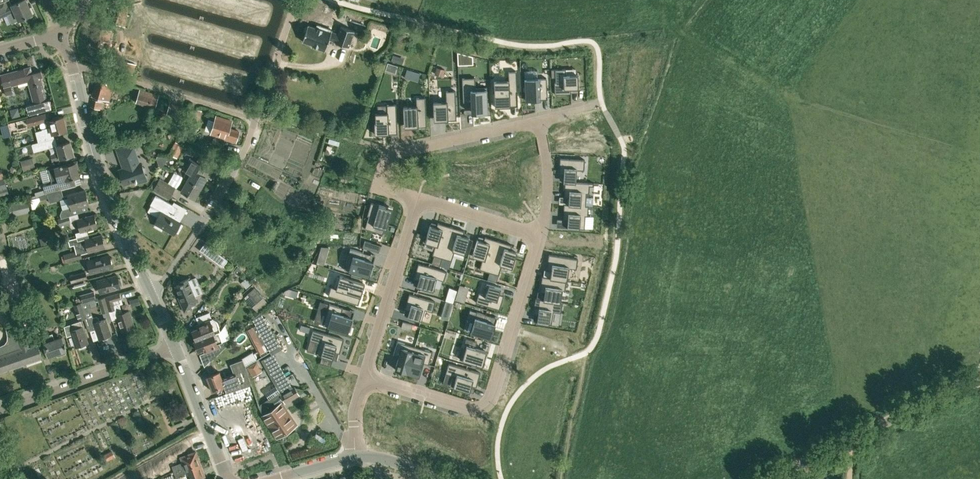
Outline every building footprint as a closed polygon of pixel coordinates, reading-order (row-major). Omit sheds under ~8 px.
[(26,0),(21,0),(12,4),(10,0),(7,0),(0,3),(0,17),(14,10),(19,20),(33,14),(26,0)] [(125,5),(118,2),(112,22),(119,25),(121,21),(124,22),(125,16),(122,15),(125,5)] [(311,46),(325,51),(329,39),(335,41),(335,42),(348,47),(354,30),(341,26),(338,33),(331,31),(332,30),(316,24),(315,27),(308,25),(307,26),(305,27),(304,30),(305,32),(302,41),(312,44),(311,46)] [(111,30),(96,27),(92,45),(103,48),(104,40),(109,41),(111,30)] [(385,70),(393,72),(395,65),(388,62),(385,70)] [(51,109),(49,100),(47,101),(41,78),(43,78),(41,71),(33,73),(31,66),(1,74),(6,94),(12,93),(11,86),(28,81),(33,104),(26,106),(29,115),(51,109)] [(566,69),(555,69),(555,82),(554,82),(555,94),(570,93),(570,89),(578,88),(578,74),(566,75),(566,69)] [(537,70),(524,71),(524,79),(525,100),(535,100),(541,99),(540,97),(540,93),(547,92),(547,78),(537,78),(537,70)] [(508,80),(494,81),(495,107),(510,106),(510,99),(518,99),(516,71),(508,71),(508,80)] [(94,99),(93,99),(91,106),(101,109),(103,102),(102,102),(103,98),(109,100),(115,81),(99,76),(93,95),(95,96),(94,99)] [(475,77),(462,78),(463,101),(470,101),(471,113),(488,113),(487,87),(475,87),(475,77)] [(155,107),(159,96),(140,90),(136,101),(155,107)] [(446,101),(433,102),(434,118),(434,121),(441,120),(456,120),(455,91),(446,91),(446,101)] [(417,106),(403,106),(404,127),(427,126),(425,97),(416,98),(417,106)] [(375,122),(374,122),(375,131),(375,134),(382,134),(397,133),(396,104),(387,104),(387,105),(387,112),(378,113),(375,113),(375,122)] [(13,117),(21,114),(17,106),(10,110),(13,117)] [(193,121),(194,121),(199,123),(202,112),(196,110),(193,121)] [(49,121),(51,126),(49,127),(42,129),(42,130),(36,131),(39,142),(45,140),(54,137),(53,134),(67,130),(63,117),(51,120),(51,119),(49,112),(17,121),(19,130),(29,128),(29,126),(48,121),(49,121)] [(226,139),(236,142),(239,131),(230,128),(232,121),(216,117),(212,134),(227,138),(226,139)] [(37,142),(32,144),(34,151),(34,152),(48,148),(45,140),(39,142),(37,142)] [(174,141),(170,154),(179,157),(183,143),(174,141)] [(57,145),(59,152),(51,154),(53,161),(74,155),(70,142),(57,145)] [(137,181),(138,183),(146,180),(141,163),(139,163),(133,147),(118,149),(117,149),(124,168),(119,170),(124,184),(135,180),(135,182),(137,181)] [(23,169),(35,166),(32,157),(21,160),(23,169)] [(206,177),(210,170),(189,158),(182,170),(186,172),(183,177),(188,179),(201,186),(206,177)] [(560,158),(559,174),(560,174),(564,174),(563,181),(563,182),(565,182),(565,181),(576,182),(577,169),(584,170),(585,159),(560,158)] [(36,197),(45,194),(76,186),(74,178),(80,176),(76,162),(47,169),(50,180),(45,182),(46,185),(43,186),(44,189),(35,192),(36,197)] [(181,191),(194,198),(201,186),(188,179),(183,177),(174,172),(168,183),(175,187),(177,188),(182,190),(181,191)] [(175,187),(168,183),(160,178),(154,190),(169,198),(175,187)] [(564,196),(564,197),(569,197),(568,204),(586,206),(586,205),(586,193),(589,193),(590,183),(576,182),(565,181),(565,182),(564,196)] [(441,195),(443,186),(434,184),(432,192),(441,195)] [(84,190),(68,195),(67,195),(63,196),(62,190),(47,194),(50,202),(60,200),(63,209),(62,209),(60,214),(61,218),(66,216),(69,216),(88,210),(87,206),(89,205),(84,190)] [(156,195),(150,204),(161,211),(154,223),(155,224),(154,226),(162,230),(163,228),(174,234),(176,231),(178,233),(183,224),(180,223),(181,222),(174,218),(175,215),(173,214),(177,207),(156,195)] [(28,200),(3,206),(6,218),(31,212),(28,200)] [(393,208),(371,202),(367,215),(368,215),(365,228),(374,231),(375,225),(387,229),(393,208)] [(563,219),(568,220),(567,228),(584,229),(585,216),(588,216),(589,205),(586,205),(586,206),(568,204),(564,204),(563,219)] [(81,231),(76,233),(77,237),(78,237),(88,234),(87,230),(97,227),(94,214),(77,219),(81,231)] [(66,216),(61,218),(58,219),(60,226),(71,222),(69,216),(66,216)] [(442,258),(451,226),(438,222),(436,227),(430,225),(425,242),(435,245),(432,254),(442,258)] [(465,230),(451,226),(442,258),(451,260),(454,250),(465,253),(470,237),(463,235),(465,230)] [(89,237),(88,234),(78,237),(77,237),(69,239),(70,246),(86,241),(88,247),(83,248),(84,253),(105,248),(104,244),(106,243),(105,238),(102,238),(102,234),(89,238),(89,237)] [(489,272),(498,240),(485,236),(483,241),(477,239),(472,256),(482,259),(479,269),(489,272)] [(362,247),(369,249),(371,242),(365,240),(362,247)] [(512,244),(498,240),(489,272),(499,275),(502,265),(512,268),(517,251),(511,249),(512,244)] [(363,252),(350,248),(344,269),(369,276),(373,262),(361,258),(363,252)] [(65,262),(82,258),(80,250),(63,254),(65,262)] [(214,250),(210,257),(222,266),(226,259),(214,250)] [(546,269),(551,270),(550,277),(550,278),(566,281),(567,281),(569,268),(576,269),(578,258),(549,254),(546,269)] [(109,255),(88,260),(91,271),(96,270),(97,272),(113,267),(109,255)] [(436,256),(433,264),(439,265),(442,258),(436,256)] [(436,270),(418,265),(411,286),(437,294),(440,285),(432,283),(436,270)] [(72,283),(88,278),(86,271),(70,276),(72,283)] [(488,279),(496,281),(497,279),(494,279),(496,274),(489,272),(487,280),(488,279)] [(97,281),(96,283),(96,285),(97,286),(99,288),(99,289),(103,288),(104,292),(121,287),(120,284),(121,283),(120,278),(118,278),(117,274),(97,280),(97,281)] [(331,286),(328,295),(358,304),(363,290),(365,283),(363,282),(340,275),(336,288),(331,286)] [(540,291),(544,292),(543,299),(543,300),(560,303),(560,302),(562,290),(565,290),(566,281),(550,278),(550,277),(543,276),(542,276),(540,291)] [(194,303),(198,301),(195,295),(197,295),(191,279),(189,280),(188,278),(179,282),(180,283),(176,285),(183,302),(181,302),(185,312),(185,311),(192,308),(192,309),(193,308),(192,308),(195,304),(194,303)] [(241,282),(246,288),(251,283),(246,278),(241,282)] [(479,292),(476,302),(500,309),(504,296),(503,295),(499,294),(501,288),(487,284),(484,294),(479,292)] [(247,294),(249,296),(246,299),(257,311),(266,302),(262,298),(254,288),(247,294)] [(450,288),(446,300),(453,302),(457,290),(450,288)] [(94,291),(80,295),(83,302),(96,299),(94,291)] [(105,297),(109,311),(112,320),(118,318),(122,330),(135,326),(129,310),(123,313),(120,304),(123,303),(119,292),(105,297)] [(465,296),(458,293),(456,299),(464,301),(465,296)] [(402,317),(426,324),(429,314),(422,312),(426,299),(414,295),(411,303),(407,302),(402,317)] [(109,311),(105,297),(98,299),(103,313),(109,311)] [(535,298),(533,313),(534,314),(538,314),(537,322),(551,324),(553,311),(561,312),(562,302),(560,302),(560,303),(543,300),(543,299),(536,298),(535,298)] [(79,321),(86,318),(83,309),(80,302),(74,305),(79,321)] [(323,324),(323,325),(348,332),(351,323),(352,317),(350,317),(341,314),(343,307),(329,303),(329,304),(323,324)] [(453,306),(446,304),(441,317),(449,320),(453,306)] [(86,318),(90,330),(94,340),(99,338),(99,339),(102,338),(102,339),(104,339),(108,338),(109,336),(108,335),(112,334),(106,318),(99,320),(98,317),(97,316),(94,317),(93,316),(89,306),(83,309),(86,318)] [(470,309),(464,330),(471,332),(491,338),(494,329),(495,323),(493,323),(495,317),(477,311),(470,309)] [(200,327),(192,330),(196,340),(194,341),(195,341),(218,331),(220,331),(217,321),(212,318),(209,312),(196,318),(200,327)] [(260,312),(259,313),(253,319),(256,325),(261,334),(270,352),(280,346),(260,312)] [(43,358),(38,344),(31,346),(21,317),(10,320),(14,333),(9,335),(11,344),(0,347),(0,373),(43,358)] [(42,337),(44,343),(48,356),(57,353),(58,356),(66,353),(65,351),(66,350),(62,337),(55,339),(53,333),(47,334),(42,318),(32,322),(37,338),(42,337)] [(87,343),(89,342),(83,326),(80,320),(68,324),(68,325),(64,326),(67,335),(71,333),(72,337),(70,338),(72,344),(75,343),(76,346),(80,345),(81,348),(88,346),(87,343)] [(401,327),(410,330),(412,324),(403,321),(401,327)] [(256,325),(246,330),(251,339),(261,334),(256,325)] [(313,330),(310,340),(319,343),(316,354),(322,356),(333,359),(335,352),(339,353),(340,353),(344,339),(313,330)] [(207,352),(211,360),(228,343),(226,339),(222,341),(218,331),(195,341),(198,351),(203,349),(205,353),(207,352)] [(466,338),(460,359),(482,366),(485,356),(487,351),(485,350),(475,347),(477,342),(466,338)] [(397,341),(393,354),(399,356),(395,369),(407,373),(415,346),(397,341)] [(415,346),(407,373),(419,376),(423,363),(429,365),(433,352),(415,346)] [(265,366),(275,360),(272,354),(261,360),(265,366)] [(222,378),(220,372),(206,377),(212,391),(225,386),(227,393),(240,388),(251,385),(244,366),(245,366),(243,359),(230,364),(234,374),(222,378)] [(278,366),(275,360),(265,366),(268,372),(278,366)] [(263,371),(257,361),(247,366),(253,376),(263,371)] [(446,373),(443,383),(453,386),(453,387),(470,392),(470,391),(472,385),(475,386),(476,387),(480,373),(449,363),(446,373)] [(271,377),(282,372),(278,366),(268,372),(271,377)] [(285,377),(282,372),(271,377),(275,383),(285,377)] [(278,389),(288,383),(285,377),(275,383),(278,389)] [(281,395),(291,389),(288,383),(278,389),(279,391),(281,395)] [(295,387),(291,389),(281,395),(285,401),(285,402),(299,394),(295,387)] [(285,401),(281,395),(279,391),(258,405),(264,415),(262,416),(277,438),(297,424),(282,403),(285,401)] [(112,450),(107,452),(102,454),(106,461),(115,456),(112,450)] [(199,463),(195,451),(180,457),(182,461),(171,465),(174,472),(199,463)] [(146,478),(150,478),(172,470),(169,462),(143,472),(146,478)] [(174,472),(176,478),(186,474),(188,478),(189,478),(203,474),(199,463),(174,472)]
